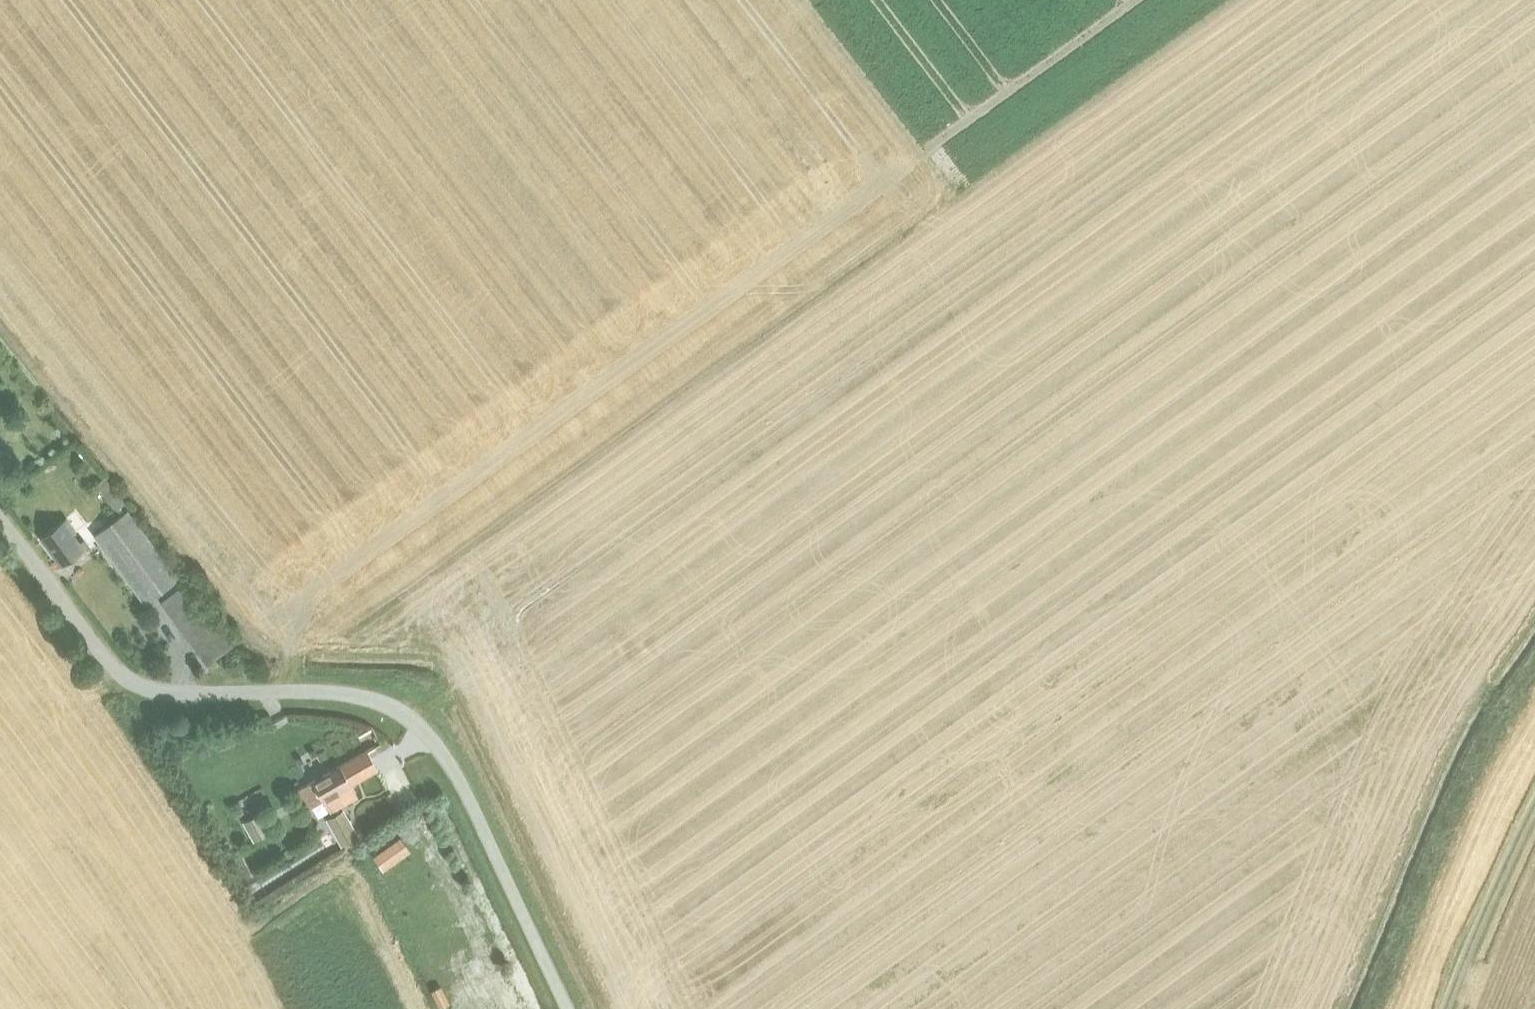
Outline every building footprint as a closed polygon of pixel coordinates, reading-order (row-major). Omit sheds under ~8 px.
[(52,443),(42,450),(46,457),(57,450),(52,443)] [(103,476),(96,483),(116,509),(124,502),(103,476)] [(146,602),(179,577),(129,508),(95,533),(146,602)] [(63,521),(42,537),(62,565),(83,549),(63,521)] [(208,664),(234,645),(186,581),(160,600),(208,664)] [(194,745),(193,750),(196,755),(201,755),(206,752),(207,747),(204,743),(199,742),(194,745)] [(368,750),(314,780),(299,788),(310,808),(324,800),(330,811),(346,802),(344,797),(356,790),(352,784),(379,769),(368,750)] [(344,809),(328,818),(343,846),(360,836),(344,809)] [(259,814),(244,821),(255,841),(269,833),(259,814)] [(400,836),(374,855),(381,865),(407,846),(400,836)]
